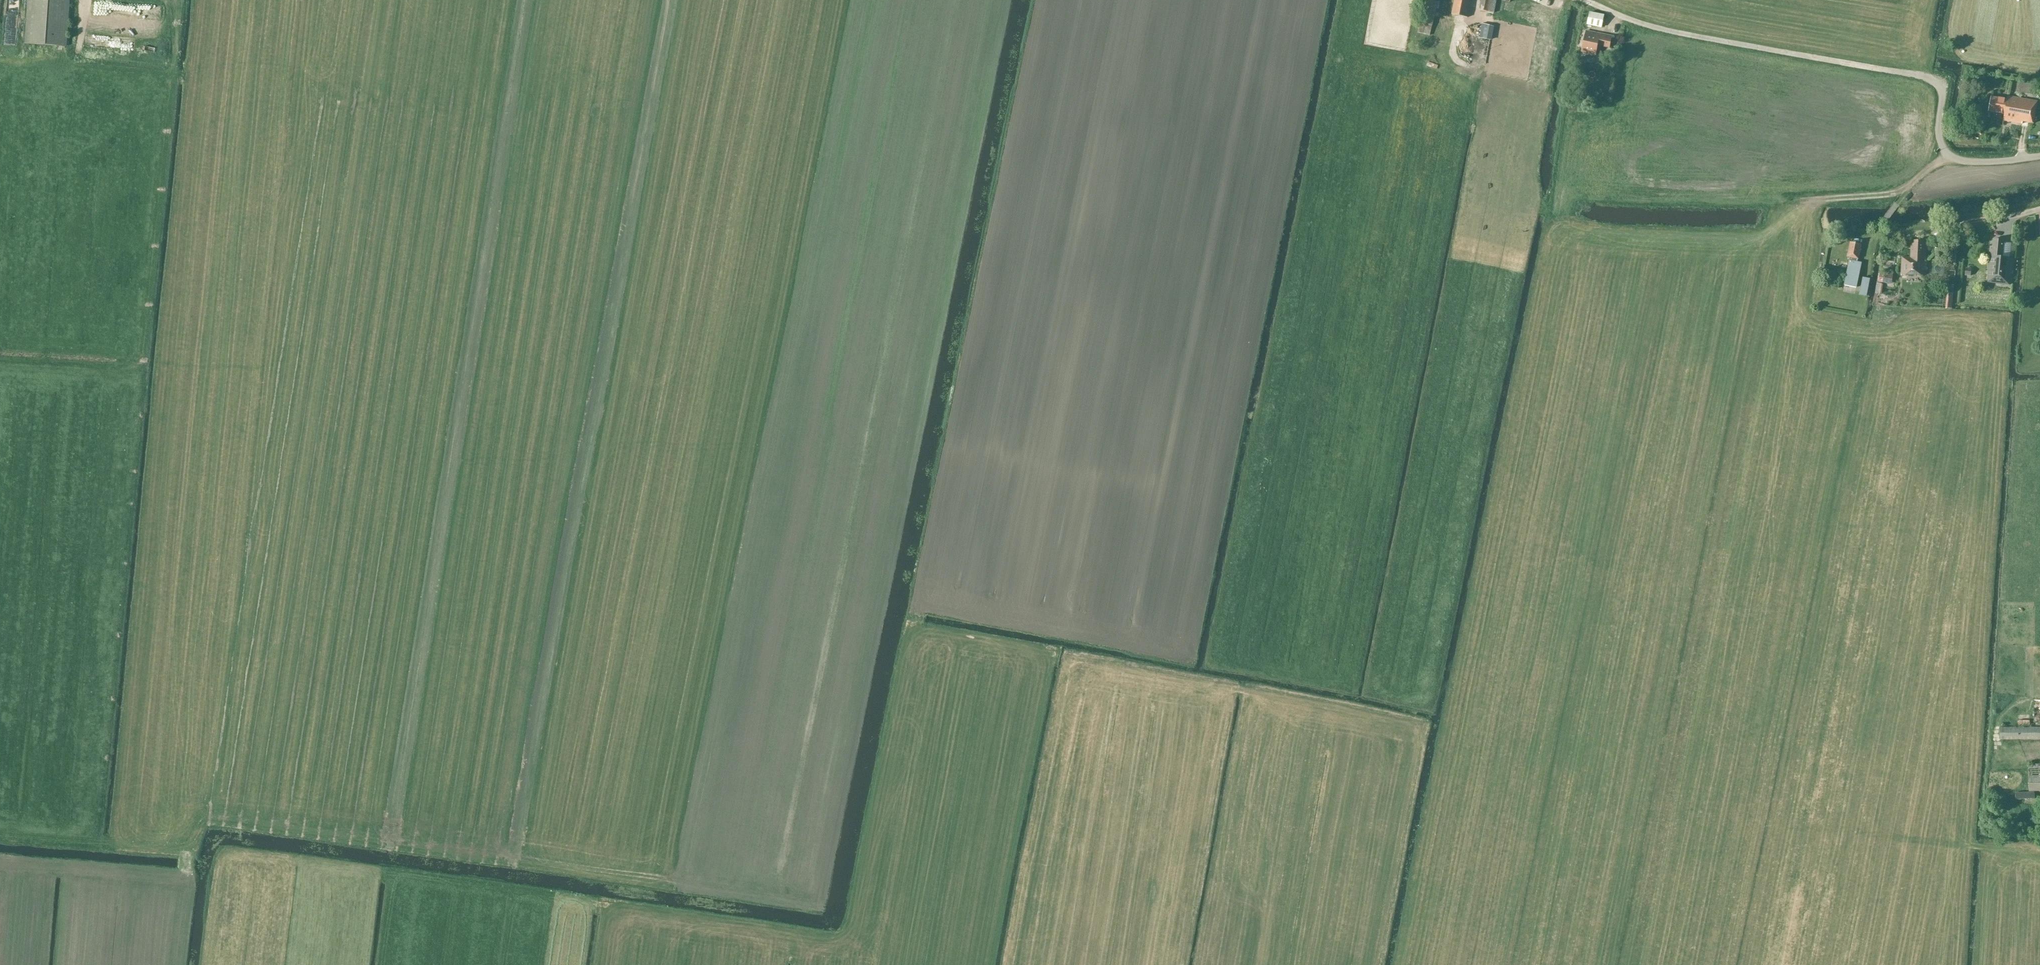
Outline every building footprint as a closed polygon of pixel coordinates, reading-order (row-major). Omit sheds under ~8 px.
[(70,0),(28,0),(25,43),(67,46),(70,0)] [(1431,0),(1426,0),(1419,33),(1430,35),(1438,2),(1431,0)] [(1471,0),(1454,0),(1451,14),(1467,17),(1471,0)] [(1479,10),(1494,13),(1495,6),(1499,6),(1501,0),(1481,0),(1479,10)] [(1605,15),(1590,12),(1586,25),(1601,29),(1605,15)] [(1612,36),(1593,32),(1586,31),(1582,53),(1597,56),(1598,52),(1599,46),(1609,48),(1612,36)] [(2033,123),(2037,102),(2008,97),(2007,100),(1990,97),(1988,111),(2005,114),(2003,121),(2022,124),(2022,122),(2033,123)] [(2009,284),(2011,258),(2002,257),(2003,241),(1993,240),(1992,248),(1990,247),(1987,282),(2009,284)] [(1926,275),(1927,259),(1925,259),(1926,241),(1914,241),(1914,244),(1911,244),(1911,258),(1902,257),(1901,275),(1926,275)] [(1858,259),(1861,245),(1850,242),(1847,257),(1850,258),(1849,261),(1845,281),(1844,286),(1856,288),(1861,263),(1857,262),(1857,259),(1858,259)] [(1889,274),(1884,273),(1882,283),(1891,285),(1892,275),(1889,275),(1889,274)] [(1869,279),(1862,278),(1858,295),(1866,297),(1869,279)] [(1999,728),(1999,740),(2039,740),(2039,728),(1999,728)] [(2028,765),(2028,776),(2029,791),(2039,791),(2039,765),(2028,765)]
